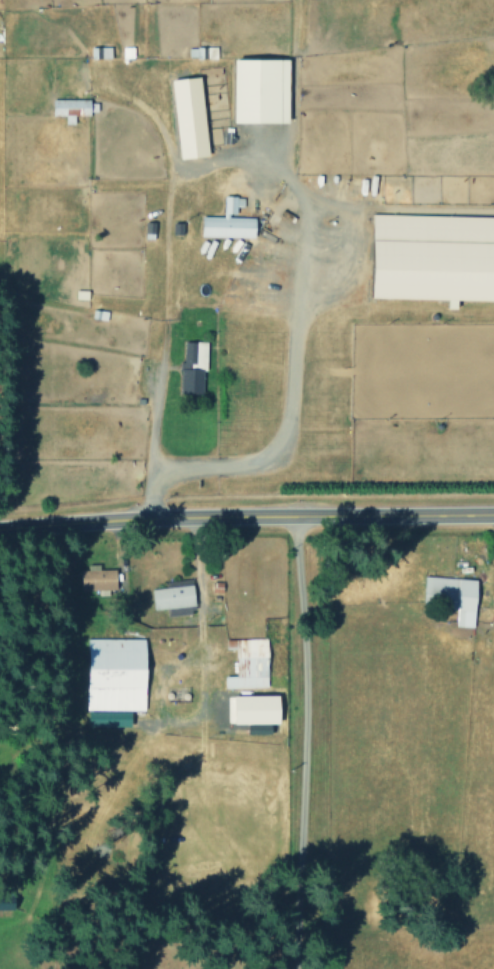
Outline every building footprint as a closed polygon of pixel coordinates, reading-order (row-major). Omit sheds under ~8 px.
[(90,47),(90,59),(110,58),(110,47),(90,47)] [(289,122),(290,59),(236,58),(235,122),(289,122)] [(171,79),(180,158),(208,155),(200,76),(171,79)] [(52,99),(52,116),(65,116),(65,124),(74,124),(74,114),(96,114),(96,100),(52,99)] [(201,236),(255,237),(255,217),(235,216),(236,206),(243,206),(243,196),(224,196),(223,216),(202,215),(201,236)] [(376,214),(374,298),(449,299),(449,308),(458,309),(458,299),(493,300),(493,217),(376,214)] [(204,394),(205,342),(184,341),(183,361),(181,361),(180,393),(204,394)] [(100,570),(100,564),(82,565),(82,590),(117,589),(116,569),(100,570)] [(477,580),(422,576),(421,600),(456,603),(455,626),(474,627),(477,580)] [(195,606),(193,584),(190,585),(190,580),(177,580),(178,587),(151,588),(152,609),(195,606)] [(146,639),(88,638),(87,711),(88,711),(88,728),(130,729),(130,710),(144,710),(146,639)] [(268,687),(266,638),(225,639),(226,649),(235,649),(236,676),(224,676),(224,688),(268,687)] [(281,724),(279,694),(225,696),(226,725),(258,723),(258,725),(281,724)]
